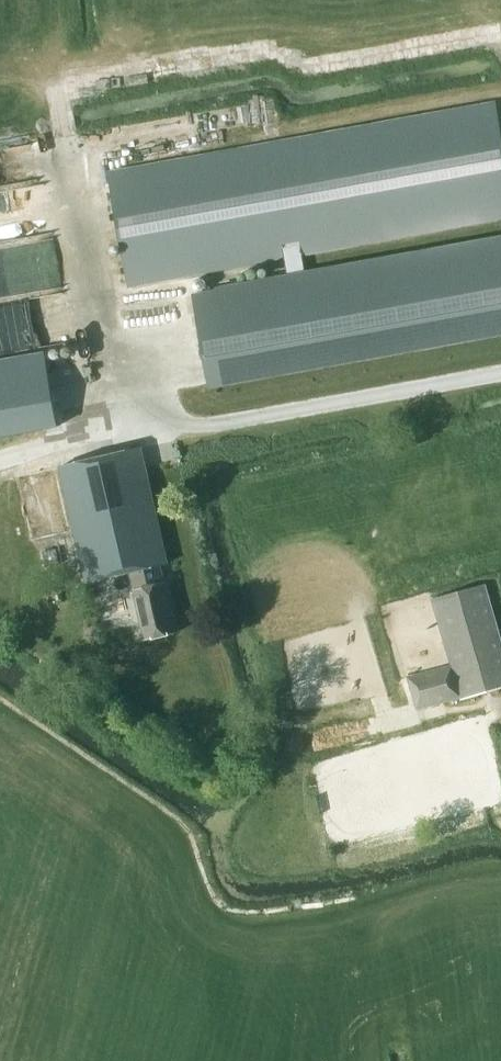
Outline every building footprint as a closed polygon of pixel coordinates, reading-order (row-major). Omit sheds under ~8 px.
[(108,173),(128,285),(500,217),(500,141),(494,103),(108,173)] [(0,189),(0,307),(92,291),(90,281),(67,285),(48,181),(0,189)] [(57,426),(44,353),(0,361),(0,436),(57,426)] [(167,563),(140,447),(59,467),(87,583),(130,573),(144,640),(175,633),(160,565),(167,563)] [(55,468),(17,476),(32,540),(69,531),(55,468)] [(60,563),(57,549),(41,553),(45,567),(60,563)] [(484,584),(432,599),(451,665),(407,677),(416,709),(460,697),(461,699),(500,688),(500,643),(484,584)]
